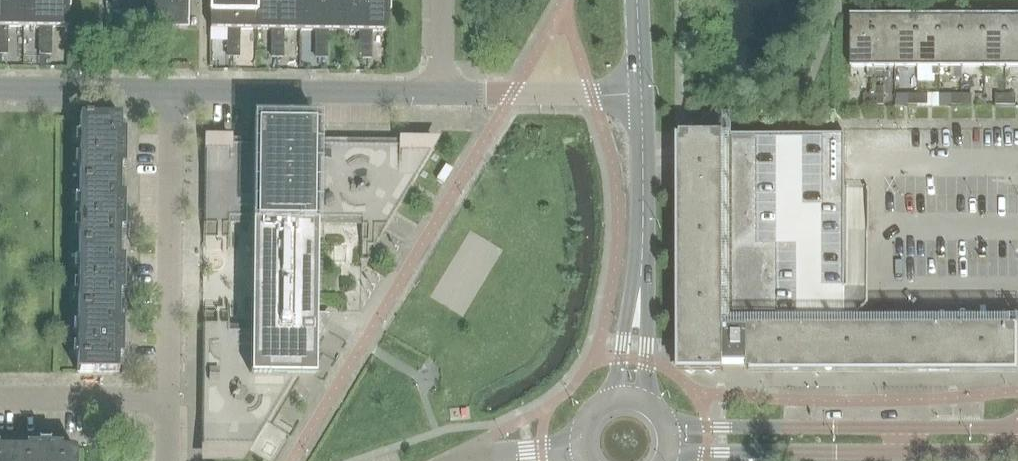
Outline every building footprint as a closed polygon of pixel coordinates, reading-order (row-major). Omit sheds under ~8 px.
[(24,0),(2,0),(1,54),(6,54),(7,27),(23,27),(24,0)] [(23,27),(40,27),(39,55),(45,55),(46,0),(24,0),(23,27)] [(45,55),(50,55),(51,28),(68,28),(69,0),(46,0),(45,55)] [(210,29),(228,30),(228,57),(233,57),(233,0),(210,0),(210,29)] [(233,57),(238,57),(239,30),(255,30),(256,0),(233,0),(233,57)] [(255,30),(272,30),(272,57),(277,57),(277,0),(256,0),(255,30)] [(277,57),(282,57),(283,30),(299,30),(299,0),(277,0),(277,57)] [(299,30),(316,31),(316,58),(321,58),(321,0),(299,0),(299,30)] [(321,58),(326,58),(327,31),(345,31),(345,0),(321,0),(321,58)] [(345,31),(360,31),(359,58),(365,58),(365,0),(345,0),(345,31)] [(365,58),(370,58),(371,31),(388,31),(389,0),(365,0),(365,58)] [(187,6),(119,5),(119,10),(146,11),(146,29),(187,29),(187,6)] [(852,69),(852,67),(867,67),(873,67),(873,69),(873,15),(872,15),(872,17),(852,17),(852,16),(851,16),(850,18),(850,69),(852,69)] [(873,69),(874,69),(874,67),(895,67),(895,69),(895,15),(895,17),(874,17),(874,15),(873,15),(873,69)] [(917,69),(918,69),(917,15),(917,17),(896,17),(896,15),(895,15),(895,69),(896,69),(896,67),(917,67),(917,69)] [(918,15),(917,15),(918,69),(918,67),(932,67),(939,67),(939,69),(940,69),(940,15),(939,15),(939,17),(918,17),(918,15)] [(941,15),(940,15),(940,69),(941,69),(941,67),(956,67),(961,67),(961,69),(962,69),(962,15),(961,15),(961,17),(940,17),(941,15)] [(983,69),(984,69),(984,15),(983,15),(983,17),(963,17),(963,15),(962,15),(962,69),(963,69),(963,67),(983,67),(983,69)] [(985,15),(984,15),(984,69),(985,69),(985,67),(1006,67),(1006,68),(1006,15),(1005,15),(1005,17),(985,17),(985,15)] [(1007,17),(1007,15),(1006,15),(1006,68),(1007,68),(1007,67),(1017,67),(1017,17),(1007,17)] [(873,95),(863,95),(863,105),(873,105),(873,95)] [(873,105),(883,105),(883,95),(873,95),(873,105)] [(907,105),(917,105),(917,95),(907,95),(907,105)] [(917,95),(917,105),(927,105),(927,95),(917,95)] [(961,95),(951,95),(951,105),(961,105),(961,95)] [(961,95),(961,105),(971,105),(971,95),(961,95)] [(1005,95),(995,95),(995,105),(1005,105),(1005,95)] [(1005,95),(1005,105),(1015,105),(1015,95),(1005,95)] [(119,145),(119,128),(120,119),(91,119),(91,118),(85,118),(80,118),(79,182),(119,182),(119,158),(125,158),(125,145),(119,145)] [(202,424),(202,429),(202,434),(203,438),(205,443),(208,447),(212,450),(214,452),(218,454),(222,455),(227,456),(232,456),(237,455),(241,453),(245,450),(247,448),(249,446),(251,444),(253,441),(291,378),(294,378),(315,379),(316,343),(316,337),(321,328),(316,328),(316,315),(317,237),(317,225),(361,226),(361,255),(362,255),(362,265),(368,255),(369,255),(371,246),(433,142),(318,141),(318,126),(318,121),(306,121),(266,121),(253,121),(253,125),(253,137),(253,140),(205,140),(204,225),(203,225),(203,249),(230,249),(230,225),(252,225),(251,327),(229,326),(230,302),(202,302),(202,326),(203,326),(202,424)] [(677,374),(684,374),(720,374),(723,374),(723,375),(724,375),(724,367),(748,367),(748,373),(750,373),(750,376),(861,376),(1016,376),(1017,376),(1017,329),(1011,329),(1011,324),(1011,323),(872,323),(860,323),(845,323),(845,302),(845,288),(845,188),(845,136),(844,136),(731,136),(730,136),(723,136),(686,136),(680,136),(680,139),(676,139),(677,187),(677,347),(677,368),(677,374)] [(79,182),(79,246),(118,246),(119,221),(124,221),(124,207),(119,207),(119,182),(79,182)] [(78,309),(118,310),(118,284),(124,284),(124,271),(118,271),(118,246),(79,246),(78,309)] [(78,309),(77,373),(118,374),(118,349),(123,349),(123,334),(118,334),(118,310),(78,309)] [(13,460),(77,460),(77,453),(51,452),(51,447),(38,447),(38,452),(13,451),(13,460)] [(13,451),(0,451),(0,460),(13,460),(13,451)]
